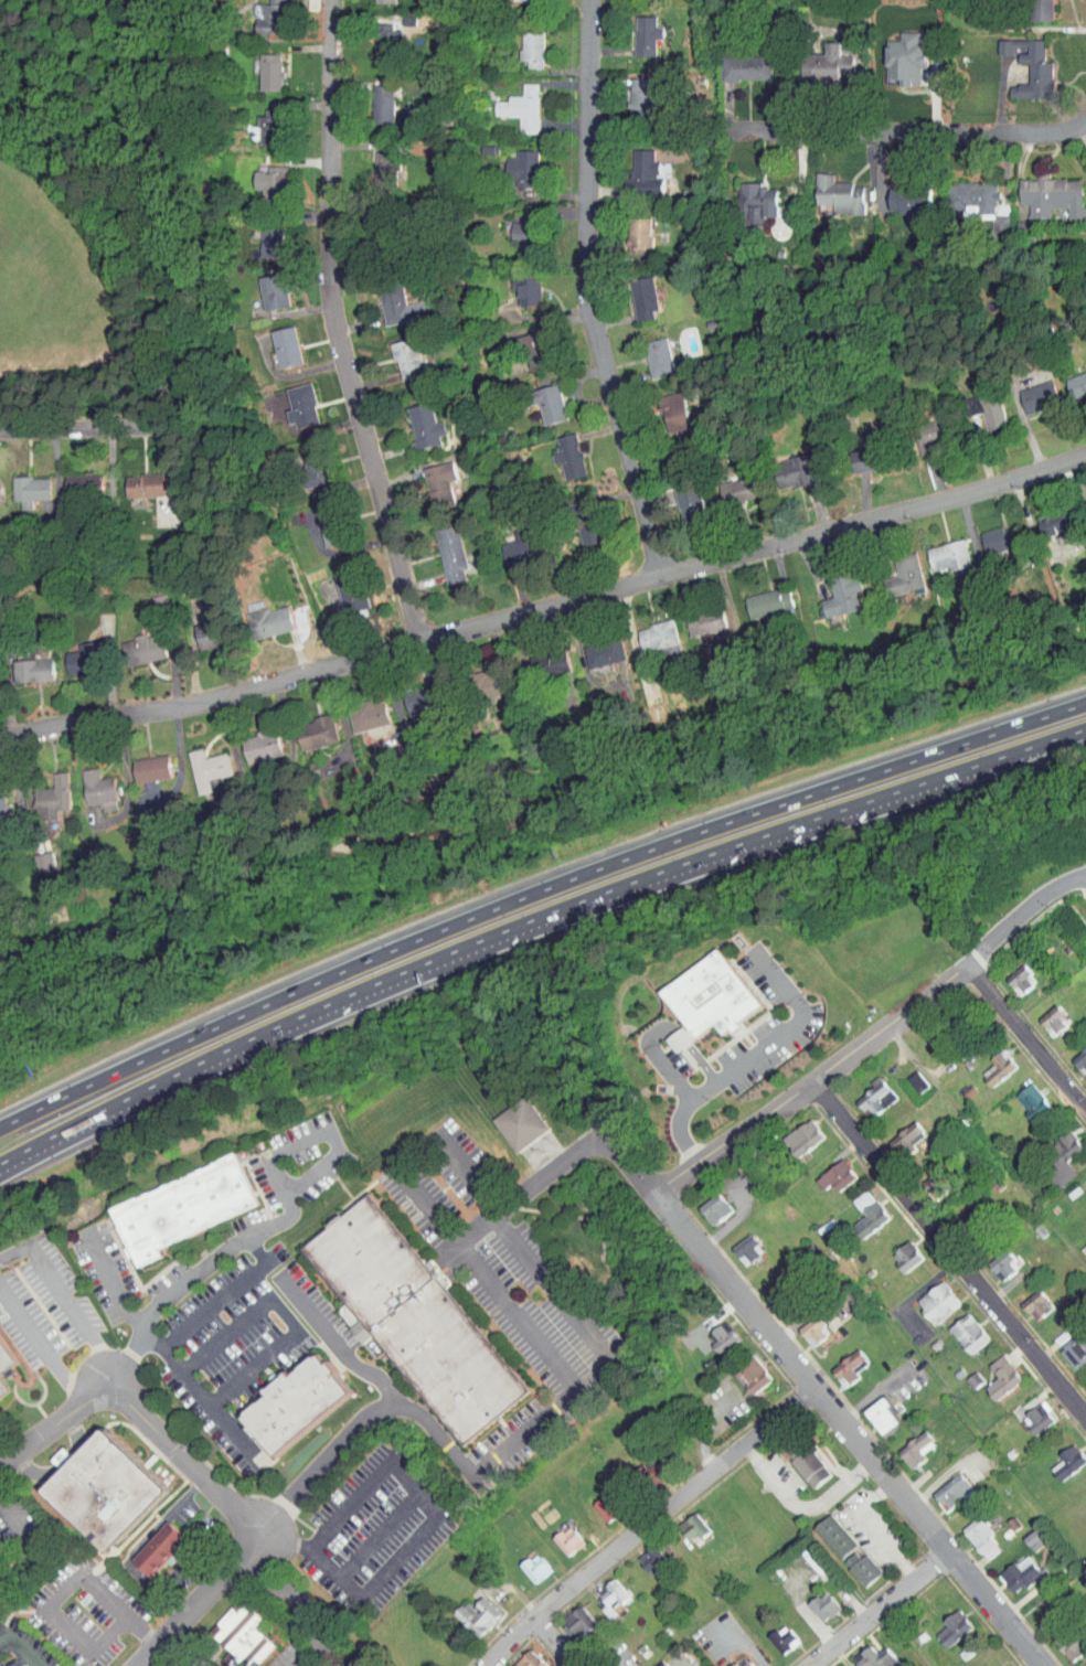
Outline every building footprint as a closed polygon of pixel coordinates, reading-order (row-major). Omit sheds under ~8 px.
[(245,27),(274,28),(274,0),(251,0),(251,13),(246,13),(245,27)] [(1020,15),(1043,15),(1043,0),(1020,0),(1020,15)] [(624,51),(645,50),(645,33),(653,33),(653,21),(644,21),(644,10),(624,10),(624,51)] [(364,54),(387,54),(388,25),(380,25),(380,18),(365,18),(364,54)] [(531,63),(532,26),(509,26),(509,55),(516,55),(516,62),(531,63)] [(875,79),(909,79),(909,63),(915,63),(916,35),(907,35),(907,27),(889,26),(889,35),(876,34),(875,79)] [(986,48),(1001,48),(1002,34),(987,33),(986,48)] [(1042,91),(1041,56),(1033,56),(1032,33),(1016,34),(1016,47),(1008,47),(1008,58),(1018,58),(1018,78),(1000,79),(1000,92),(1042,91)] [(842,50),(829,50),(828,36),(814,37),(814,50),(797,50),(797,68),(842,67),(842,50)] [(271,48),(249,48),(249,84),(270,85),(271,48)] [(761,75),(762,51),(710,50),(710,74),(761,75)] [(633,73),(619,73),(618,110),(640,111),(640,85),(633,85),(633,73)] [(526,128),(527,77),(511,77),(511,90),(498,90),(498,96),(484,95),(484,110),(508,111),(507,127),(526,128)] [(363,118),(382,118),(381,79),(362,80),(363,118)] [(268,140),(269,103),(254,103),(254,110),(248,110),(247,140),(268,140)] [(643,144),(619,144),(619,189),(653,189),(653,172),(648,172),(648,155),(643,155),(643,144)] [(497,151),(497,181),(525,181),(525,145),(505,145),(505,152),(497,151)] [(363,179),(383,180),(384,146),(363,146),(363,179)] [(243,165),(243,188),(272,188),(272,160),(256,160),(255,165),(243,165)] [(823,167),(806,167),(805,199),(824,199),(824,208),(853,208),(853,178),(823,178),(823,167)] [(1072,173),(1026,174),(1009,174),(1009,199),(1018,198),(1018,215),(1006,215),(1006,226),(1021,226),(1021,220),(1040,220),(1039,202),(1058,202),(1058,214),(1078,214),(1078,203),(1072,203),(1072,173)] [(766,183),(749,182),(749,177),(728,177),(728,201),(740,201),(740,220),(753,220),(753,211),(766,211),(766,183)] [(986,177),(939,177),(939,212),(952,212),(952,199),(968,199),(968,208),(986,208),(986,177)] [(879,184),(880,207),(897,206),(898,218),(920,217),(918,182),(879,184)] [(503,244),(527,244),(526,206),(503,206),(503,244)] [(633,248),(633,241),(640,241),(640,213),(616,213),(616,248),(633,248)] [(250,249),(271,249),(272,222),(251,221),(250,249)] [(278,300),(275,266),(249,269),(252,302),(278,300)] [(624,314),(647,312),(642,270),(620,272),(624,314)] [(528,271),(501,272),(501,283),(508,283),(508,299),(529,298),(528,271)] [(368,282),(375,318),(409,312),(406,296),(395,298),(391,278),(368,282)] [(268,361),(291,356),(283,319),(259,324),(268,361)] [(518,363),(539,358),(531,324),(510,329),(518,363)] [(391,373),(413,368),(408,346),(411,346),(407,329),(379,336),(383,355),(387,354),(391,373)] [(642,371),(665,365),(655,330),(633,336),(642,371)] [(1060,391),(1085,384),(1085,362),(1054,370),(1060,391)] [(1047,399),(1040,374),(1009,382),(1015,407),(1047,399)] [(275,382),(280,402),(277,403),(282,422),(309,415),(299,376),(275,382)] [(556,412),(547,376),(524,382),(534,418),(556,412)] [(958,409),(971,404),(977,424),(996,418),(985,383),(953,393),(958,409)] [(658,422),(680,415),(670,385),(648,391),(658,422)] [(429,437),(427,428),(435,427),(433,414),(423,416),(418,396),(396,400),(405,442),(429,437)] [(923,445),(921,434),(936,431),(932,415),(903,421),(909,448),(923,445)] [(544,430),(547,445),(540,447),(543,458),(550,457),(553,473),(575,468),(565,425),(544,430)] [(300,480),(321,472),(308,436),(287,444),(300,480)] [(841,444),(844,466),(873,462),(870,440),(841,444)] [(768,484),(809,474),(802,447),(762,457),(768,484)] [(411,462),(422,503),(443,497),(437,474),(445,472),(440,454),(411,462)] [(115,468),(116,490),(154,489),(153,467),(115,468)] [(55,468),(54,489),(90,490),(90,469),(55,468)] [(11,503),(22,502),(21,493),(39,493),(38,469),(1,470),(2,495),(10,495),(11,503)] [(748,491),(743,470),(713,476),(717,497),(748,491)] [(670,514),(694,509),(687,472),(663,476),(670,514)] [(561,496),(572,539),(592,534),(581,491),(561,496)] [(336,534),(325,492),(304,497),(315,540),(336,534)] [(1028,510),(1033,530),(1063,522),(1058,503),(1028,510)] [(436,577),(455,573),(452,562),(456,561),(445,517),(423,523),(436,577)] [(523,543),(518,519),(503,523),(505,533),(491,536),(495,559),(518,554),(516,544),(523,543)] [(972,525),(976,546),(1007,540),(1002,519),(972,525)] [(916,541),(922,564),(940,560),(943,570),(952,567),(951,561),(960,559),(953,532),(916,541)] [(915,580),(905,544),(883,550),(888,568),(874,572),(878,589),(915,580)] [(323,567),(335,606),(356,599),(345,560),(323,567)] [(814,610),(849,603),(846,585),(851,584),(848,566),(817,572),(821,590),(810,592),(814,610)] [(782,604),(779,582),(735,588),(738,610),(782,604)] [(235,608),(241,633),(284,623),(278,597),(235,608)] [(680,631),(717,620),(712,600),(674,611),(680,631)] [(189,643),(215,637),(209,612),(183,619),(189,643)] [(653,649),(670,645),(663,613),(627,622),(632,644),(651,640),(653,649)] [(149,625),(112,634),(118,659),(155,650),(149,625)] [(615,653),(610,632),(574,640),(579,661),(615,653)] [(55,645),(56,666),(86,665),(85,635),(66,636),(67,644),(55,645)] [(545,650),(544,645),(519,648),(522,668),(560,664),(558,649),(545,650)] [(2,653),(3,675),(41,674),(41,652),(2,653)] [(465,667),(470,691),(498,686),(493,661),(465,667)] [(394,684),(399,708),(428,702),(423,679),(394,684)] [(344,727),(380,716),(372,691),(336,702),(344,727)] [(287,715),(291,742),(327,737),(323,710),(287,715)] [(274,748),(267,721),(231,730),(238,757),(274,748)] [(187,788),(201,785),(199,772),(220,768),(216,746),(194,750),(192,741),(178,744),(187,788)] [(125,777),(160,771),(157,748),(122,754),(125,777)] [(90,796),(91,805),(107,802),(103,769),(89,771),(87,761),(71,763),(76,798),(90,796)] [(25,782),(25,813),(48,813),(47,803),(59,803),(58,765),(43,766),(43,781),(25,782)] [(25,866),(44,864),(41,845),(22,847),(25,866)] [(663,990),(698,1039),(717,1025),(724,1035),(764,1008),(723,949),(663,990)] [(995,970),(1008,989),(1023,979),(1016,969),(1021,966),(1015,957),(995,970)] [(1042,1030),(1060,1015),(1047,998),(1028,1013),(1042,1030)] [(656,1033),(666,1046),(683,1033),(673,1020),(656,1033)] [(1079,1069),(1085,1063),(1085,1056),(1084,1054),(1085,1053),(1085,1032),(1064,1051),(1079,1069)] [(979,1053),(983,1058),(971,1067),(980,1080),(1008,1060),(994,1042),(979,1053)] [(859,1076),(863,1081),(846,1093),(859,1111),(886,1093),(869,1068),(859,1076)] [(1022,1115),(1040,1102),(1023,1076),(1004,1089),(1022,1115)] [(493,1118),(518,1152),(552,1128),(528,1093),(493,1118)] [(787,1151),(814,1131),(799,1112),(772,1132),(787,1151)] [(891,1149),(915,1127),(903,1114),(879,1136),(891,1149)] [(1065,1168),(1056,1154),(1074,1142),(1061,1123),(1036,1140),(1047,1156),(1036,1164),(1047,1180),(1065,1168)] [(821,1177),(828,1185),(846,1169),(831,1152),(806,1175),(814,1183),(821,1177)] [(260,1206),(237,1155),(116,1209),(143,1272),(170,1260),(164,1249),(260,1206)] [(912,1175),(923,1194),(939,1185),(928,1165),(912,1175)] [(1075,1177),(1085,1191),(1085,1169),(1075,1177)] [(689,1201),(703,1219),(722,1204),(708,1186),(689,1201)] [(856,1231),(879,1209),(864,1193),(852,1205),(855,1208),(844,1218),(856,1231)] [(461,1446),(530,1393),(449,1286),(451,1285),(432,1259),(425,1263),(372,1194),(304,1247),(348,1304),(340,1310),(368,1346),(379,1338),(461,1446)] [(722,1241),(735,1259),(748,1250),(742,1240),(748,1236),(741,1227),(722,1241)] [(895,1266),(913,1251),(899,1234),(881,1248),(895,1266)] [(989,1274),(1011,1258),(999,1241),(977,1257),(989,1274)] [(756,1283),(765,1293),(777,1283),(768,1272),(756,1283)] [(906,1295),(924,1318),(950,1298),(932,1274),(906,1295)] [(1041,1303),(1029,1284),(1011,1295),(1023,1315),(1041,1303)] [(939,1320),(958,1348),(978,1334),(959,1306),(939,1320)] [(827,1330),(806,1308),(789,1323),(809,1346),(827,1330)] [(708,1346),(728,1335),(717,1316),(697,1326),(708,1346)] [(1085,1344),(1085,1338),(1068,1324),(1049,1348),(1071,1365),(1085,1344)] [(19,1359),(0,1332),(0,1372),(19,1359)] [(858,1356),(847,1343),(821,1363),(835,1381),(849,1370),(845,1366),(858,1356)] [(741,1390),(761,1372),(740,1348),(720,1366),(741,1390)] [(987,1372),(975,1380),(985,1394),(1011,1375),(993,1348),(978,1359),(987,1372)] [(275,1454),(354,1391),(323,1352),(295,1375),(292,1371),(268,1389),(272,1393),(244,1416),(275,1454)] [(10,1391),(0,1377),(0,1398),(10,1391)] [(855,1406),(874,1429),(892,1414),(873,1391),(855,1406)] [(1045,1414),(1031,1396),(1012,1411),(1026,1429),(1045,1414)] [(900,1463),(916,1453),(912,1447),(925,1439),(916,1425),(887,1443),(900,1463)] [(169,1489),(106,1429),(45,1492),(108,1552),(169,1489)] [(820,1467),(788,1431),(772,1446),(804,1481),(820,1467)] [(1052,1476),(1076,1454),(1061,1437),(1048,1449),(1051,1453),(1040,1463),(1052,1476)] [(922,1486),(933,1503),(962,1485),(951,1467),(922,1486)] [(581,1497),(596,1517),(612,1505),(596,1485),(581,1497)] [(686,1528),(689,1533),(699,1527),(686,1506),(667,1518),(677,1533),(686,1528)] [(829,1553),(845,1539),(819,1508),(802,1523),(829,1553)] [(951,1523),(976,1555),(992,1543),(966,1511),(951,1523)] [(177,1532),(158,1515),(121,1554),(140,1572),(177,1532)] [(574,1537),(560,1519),(542,1532),(556,1550),(574,1537)] [(193,1538),(174,1520),(137,1560),(156,1578),(193,1538)] [(1022,1545),(1036,1535),(1028,1522),(1013,1531),(1022,1545)] [(627,1552),(639,1569),(658,1555),(646,1538),(627,1552)] [(832,1556),(852,1582),(868,1570),(848,1543),(832,1556)] [(541,1564),(527,1546),(509,1559),(523,1578),(541,1564)] [(1003,1588),(1021,1574),(1028,1582),(1038,1574),(1016,1547),(988,1569),(1003,1588)] [(600,1600),(617,1591),(607,1572),(586,1584),(594,1598),(589,1601),(596,1614),(604,1610),(600,1600)] [(830,1602),(815,1584),(798,1598),(813,1616),(830,1602)] [(468,1631),(491,1607),(473,1590),(462,1601),(455,1594),(443,1607),(468,1631)] [(229,1592),(206,1618),(211,1623),(204,1631),(218,1645),(211,1653),(225,1665),(240,1665),(265,1640),(244,1620),(251,1613),(229,1592)] [(584,1618),(571,1600),(548,1618),(562,1635),(584,1618)] [(935,1641),(962,1623),(950,1603),(932,1615),(935,1621),(926,1627),(935,1641)] [(789,1636),(775,1618),(758,1632),(772,1649),(789,1636)] [(1075,1644),(1057,1618),(1041,1629),(1059,1655),(1075,1644)] [(860,1639),(840,1653),(850,1665),(862,1665),(865,1664),(866,1665),(877,1665),(889,1658),(876,1641),(866,1648),(860,1639)] [(521,1643),(497,1665),(543,1665),(521,1643)] [(719,1665),(745,1665),(737,1651),(717,1662),(719,1665)]
